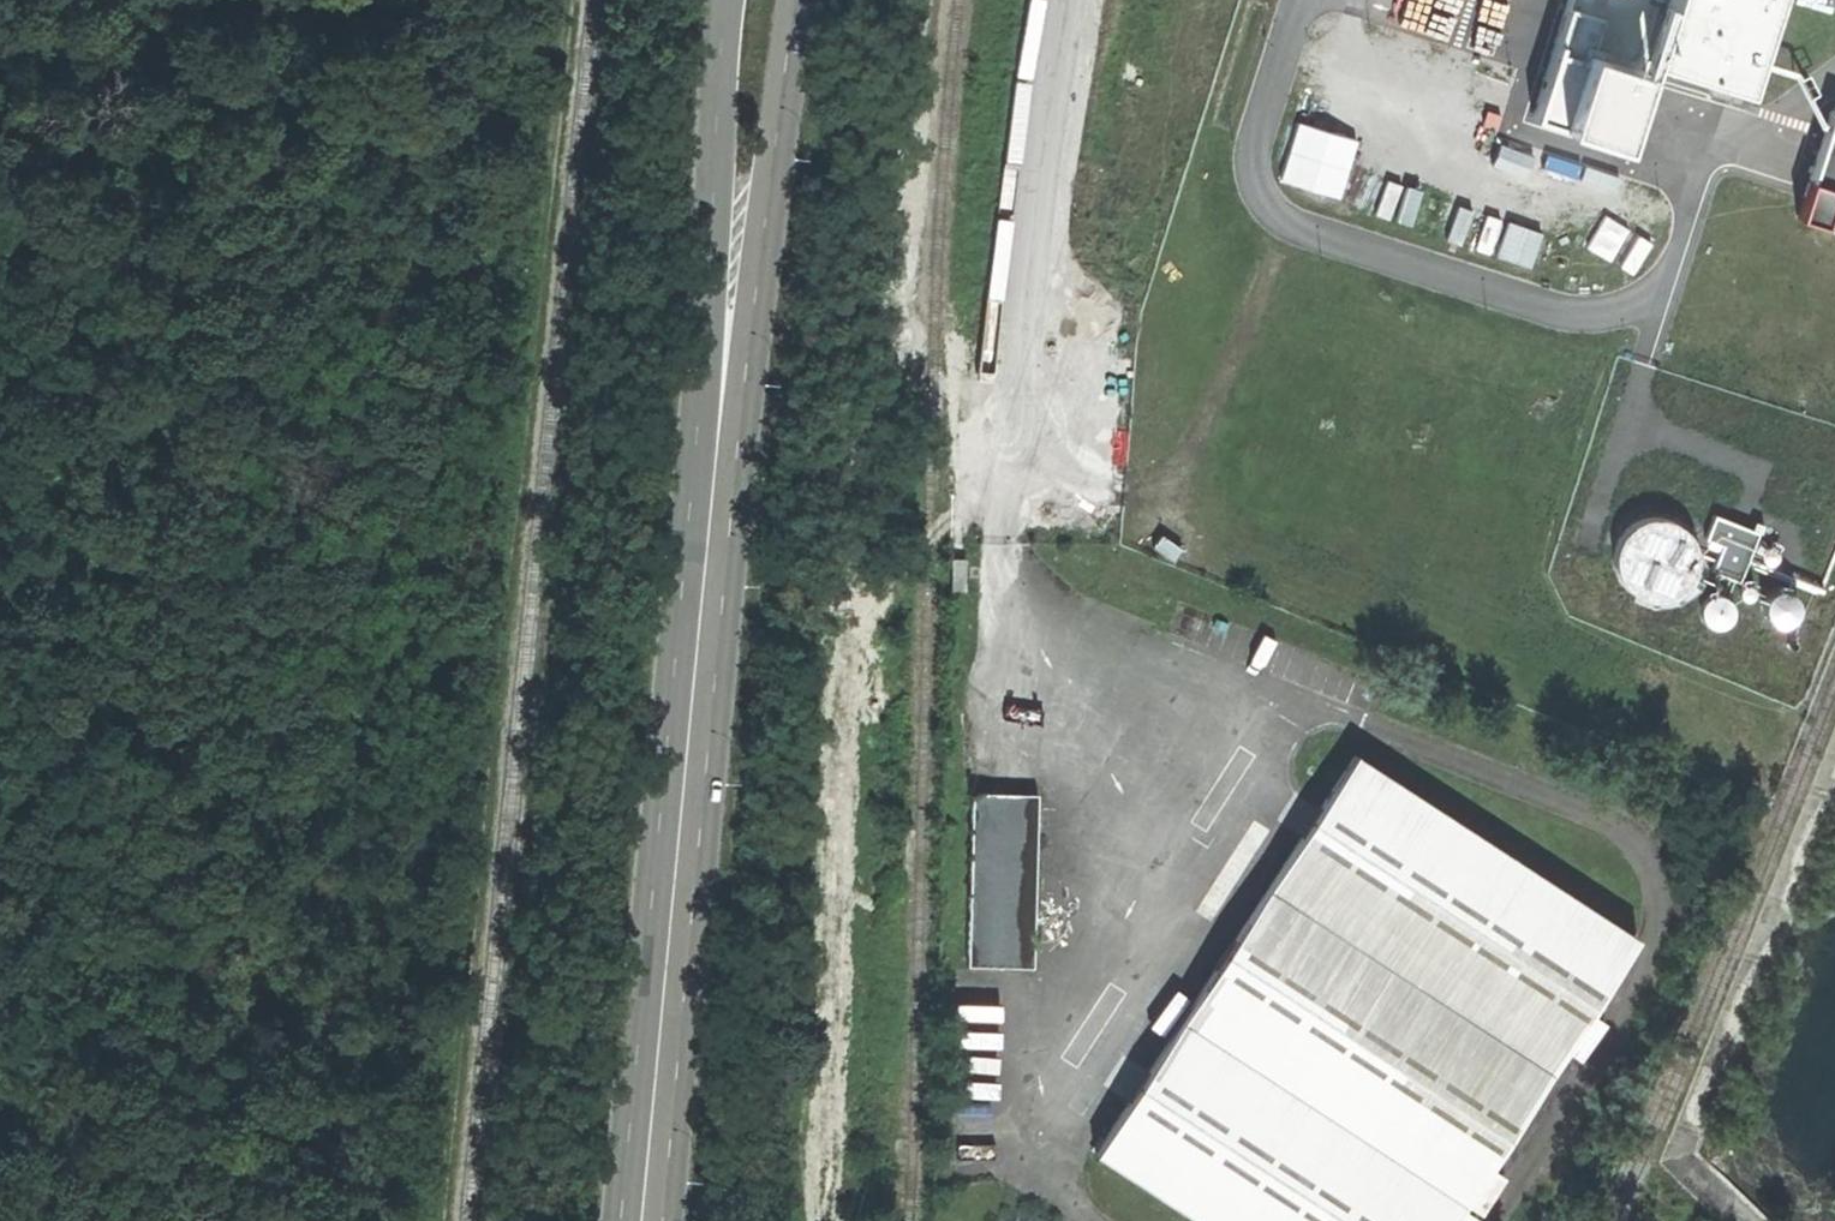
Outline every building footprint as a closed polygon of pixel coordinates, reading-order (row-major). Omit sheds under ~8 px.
[(1544,127),(1641,154),(1665,72),(1759,99),(1787,0),(1580,0),(1544,127)] [(1810,225),(1834,232),(1834,137),(1810,225)] [(1092,1161),(1186,1220),(1456,1220),(1638,938),(1353,755),(1310,821),(1092,1161)] [(965,969),(1033,971),(1039,799),(971,796),(965,969)]
